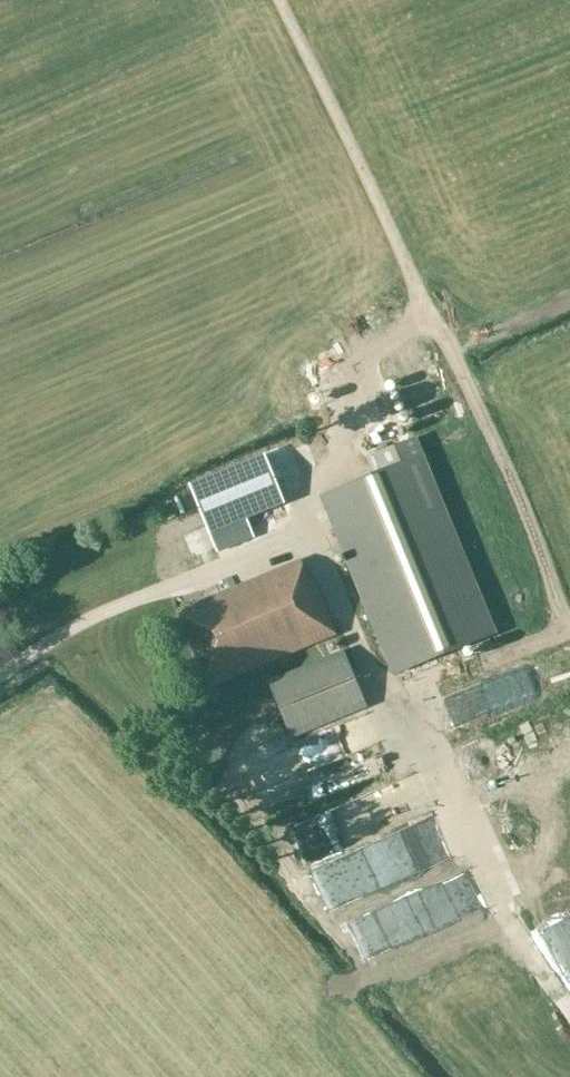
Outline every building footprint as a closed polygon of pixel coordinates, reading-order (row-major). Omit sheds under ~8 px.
[(430,342),(401,351),(432,450),(461,441),(430,342)] [(497,634),(417,438),(373,456),(379,472),(319,496),(393,677),(497,634)] [(286,512),(266,462),(192,493),(212,542),(286,512)] [(300,559),(176,609),(208,686),(336,634),(313,575),(307,577),(300,559)] [(366,706),(343,650),(268,681),(291,737),(366,706)] [(444,723),(559,685),(550,656),(435,694),(444,723)] [(288,866),(487,790),(471,750),(272,826),(288,866)]
